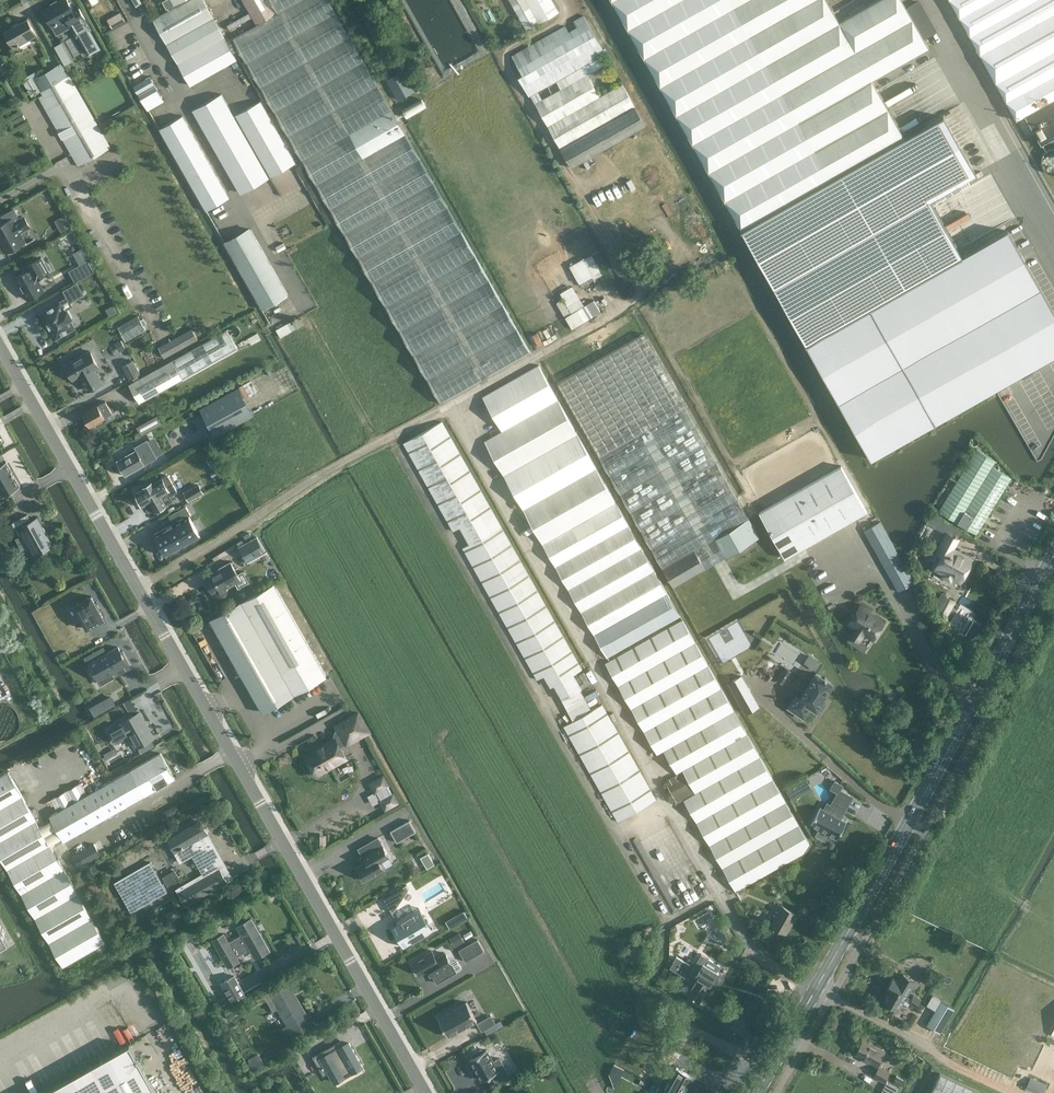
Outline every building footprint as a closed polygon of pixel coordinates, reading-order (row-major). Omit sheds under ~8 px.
[(80,6),(73,10),(68,0),(60,0),(54,3),(42,10),(52,27),(64,20),(67,19),(71,25),(77,36),(78,36),(89,55),(101,48),(91,29),(92,28),(80,6)] [(169,10),(153,19),(190,85),(237,59),(224,36),(204,0),(186,0),(169,10)] [(162,1),(166,8),(167,8),(169,10),(186,0),(163,0),(162,1)] [(233,38),(302,160),(303,159),(343,228),(352,244),(439,404),(530,352),(469,243),(467,244),(432,181),(422,164),(397,119),(392,109),(330,0),(269,0),(277,12),(256,24),(233,38)] [(277,12),(269,0),(242,0),(256,24),(277,12)] [(524,24),(527,30),(558,12),(552,0),(510,0),(524,24)] [(834,11),(827,0),(611,0),(754,259),(978,132),(961,103),(905,135),(872,79),(929,47),(902,0),(877,0),(839,21),(834,11)] [(1016,120),(1025,115),(1041,144),(1053,137),(1053,0),(950,0),(1016,120)] [(112,24),(125,19),(122,12),(109,16),(112,24)] [(605,53),(584,14),(512,55),(522,74),(518,77),(529,97),(571,167),(646,125),(622,83),(600,96),(587,74),(603,65),(598,58),(605,53)] [(4,31),(14,48),(37,35),(28,18),(4,31)] [(72,56),(81,51),(74,37),(65,42),(72,56)] [(62,41),(54,45),(65,64),(73,60),(62,41)] [(38,96),(46,110),(78,166),(110,147),(79,91),(63,62),(34,79),(43,94),(38,96)] [(398,99),(414,90),(403,71),(387,80),(398,99)] [(138,93),(155,83),(150,74),(133,84),(138,93)] [(139,94),(148,110),(165,100),(156,84),(139,94)] [(240,194),(269,177),(221,93),(192,110),(240,194)] [(404,107),(408,115),(427,105),(423,97),(404,107)] [(270,176),(296,162),(261,100),(235,114),(270,176)] [(26,120),(23,115),(11,122),(14,127),(26,120)] [(206,210),(229,197),(183,115),(159,128),(206,210)] [(1,215),(5,222),(0,224),(0,240),(1,242),(1,243),(2,243),(7,252),(25,241),(20,232),(30,226),(24,216),(19,219),(17,215),(18,214),(14,207),(1,215)] [(69,228),(62,216),(55,221),(61,232),(69,228)] [(288,295),(250,229),(225,243),(262,309),(288,295)] [(603,273),(593,252),(571,263),(580,281),(594,274),(596,276),(603,273)] [(30,268),(16,277),(28,299),(44,290),(37,278),(50,271),(42,256),(28,264),(30,268)] [(89,259),(69,271),(75,281),(95,270),(89,259)] [(64,290),(70,302),(84,294),(77,283),(64,290)] [(603,311),(596,298),(585,303),(574,283),(561,291),(564,297),(558,300),(572,327),(603,311)] [(62,301),(60,302),(60,301),(41,312),(55,339),(77,326),(72,317),(74,316),(69,308),(67,309),(62,301)] [(118,325),(126,340),(147,329),(139,314),(118,325)] [(300,326),(296,319),(296,318),(287,323),(287,322),(275,329),(280,337),(300,326)] [(197,339),(196,336),(192,328),(158,347),(164,358),(197,339)] [(130,384),(140,402),(237,348),(227,329),(130,384)] [(685,407),(685,406),(643,333),(558,382),(600,455),(599,456),(662,566),(694,548),(705,568),(759,537),(685,407)] [(121,339),(115,343),(119,352),(126,348),(121,339)] [(82,380),(88,390),(102,383),(94,369),(98,366),(90,351),(65,364),(74,380),(82,376),(84,380),(82,380)] [(140,373),(133,360),(123,366),(130,378),(140,373)] [(681,616),(629,525),(616,502),(538,364),(482,396),(501,431),(485,440),(607,656),(681,616)] [(254,415),(253,414),(238,387),(199,408),(215,436),(254,415)] [(105,400),(97,404),(82,413),(90,426),(104,417),(112,413),(105,400)] [(157,416),(137,427),(141,434),(161,423),(157,416)] [(582,687),(573,673),(582,669),(579,664),(442,421),(441,422),(404,443),(453,530),(462,525),(472,543),(463,548),(538,679),(546,674),(553,685),(554,684),(562,699),(579,689),(582,687)] [(134,445),(136,449),(117,460),(125,475),(145,464),(141,457),(147,453),(141,442),(134,445)] [(939,510),(977,533),(1004,488),(1012,474),(994,464),(996,460),(977,448),(971,458),(939,510)] [(3,495),(3,496),(20,486),(20,485),(19,486),(14,477),(15,477),(11,471),(6,462),(6,461),(0,465),(0,489),(3,495)] [(760,512),(783,553),(786,557),(867,511),(841,465),(760,512)] [(168,475),(154,483),(153,481),(143,486),(144,488),(136,492),(143,504),(145,503),(149,510),(155,507),(156,509),(165,504),(160,494),(168,490),(171,494),(177,491),(174,487),(168,475)] [(203,493),(198,485),(185,492),(189,500),(203,493)] [(174,551),(192,541),(195,542),(197,540),(198,538),(200,537),(189,516),(191,515),(186,506),(169,516),(173,523),(154,534),(160,545),(159,547),(162,552),(165,553),(166,555),(169,554),(171,555),(173,553),(174,551)] [(34,554),(43,549),(44,552),(52,547),(51,545),(51,544),(46,535),(45,536),(40,528),(42,527),(36,518),(31,522),(27,514),(12,523),(20,536),(23,534),(34,554)] [(899,590),(907,585),(914,581),(880,521),(864,530),(899,590)] [(973,559),(972,559),(964,555),(963,557),(958,554),(956,556),(951,553),(958,539),(947,532),(937,552),(943,555),(935,569),(944,573),(943,576),(951,580),(954,573),(963,578),(973,559)] [(265,553),(256,537),(238,546),(247,563),(265,553)] [(694,548),(662,566),(674,587),(705,568),(694,548)] [(216,571),(205,578),(214,594),(241,579),(231,561),(219,568),(221,571),(217,574),(216,571)] [(274,582),(238,603),(211,618),(262,711),(326,675),(274,582)] [(956,600),(941,592),(935,603),(938,604),(935,609),(948,616),(956,600)] [(75,605),(74,605),(75,606),(87,627),(87,628),(88,628),(103,619),(104,619),(104,618),(99,610),(99,609),(96,605),(97,605),(96,604),(92,597),(92,596),(91,596),(90,596),(75,605)] [(873,638),(884,622),(869,612),(870,610),(861,604),(849,623),(856,627),(851,635),(859,640),(864,632),(873,638)] [(809,842),(799,824),(773,778),(771,775),(747,733),(734,709),(683,620),(606,662),(657,754),(663,750),(676,773),(683,769),(696,790),(684,798),(735,891),(804,852),(809,842)] [(755,630),(752,635),(761,640),(763,635),(755,630)] [(123,659),(125,658),(124,657),(121,652),(123,652),(122,650),(121,650),(121,651),(118,647),(106,653),(103,647),(87,656),(91,664),(93,668),(94,670),(99,678),(109,673),(111,672),(113,676),(116,675),(129,668),(126,663),(125,661),(123,659)] [(809,653),(805,662),(818,669),(823,660),(809,653)] [(783,666),(776,679),(783,683),(791,670),(783,666)] [(816,673),(807,687),(800,698),(797,696),(789,707),(804,717),(811,706),(817,709),(824,698),(823,698),(832,683),(826,679),(827,678),(825,677),(824,678),(816,673)] [(727,683),(745,714),(759,706),(742,674),(727,683)] [(115,705),(111,697),(99,703),(103,711),(115,705)] [(125,700),(131,711),(137,708),(131,697),(125,700)] [(17,734),(19,704),(0,702),(0,732),(17,734)] [(656,799),(602,704),(564,726),(598,785),(616,815),(619,821),(656,799)] [(154,737),(146,724),(140,712),(122,722),(122,723),(109,731),(116,742),(129,735),(136,747),(154,737)] [(347,758),(341,747),(346,744),(343,741),(354,735),(356,738),(368,732),(358,713),(336,726),(338,729),(335,731),(334,737),(335,739),(305,755),(316,775),(347,758)] [(882,733),(879,739),(890,745),(893,739),(882,733)] [(131,770),(145,794),(174,778),(160,753),(131,770)] [(32,810),(9,770),(0,776),(0,855),(63,966),(106,941),(32,810)] [(119,810),(145,794),(131,770),(51,815),(65,840),(119,810)] [(671,782),(667,784),(676,800),(693,790),(689,783),(684,774),(677,778),(674,774),(669,778),(671,782)] [(370,783),(380,800),(385,809),(398,802),(383,776),(370,783)] [(837,838),(846,822),(839,817),(842,811),(844,813),(853,796),(840,789),(843,785),(835,781),(831,788),(838,792),(831,804),(827,802),(824,809),(820,807),(811,823),(817,827),(820,828),(816,835),(825,839),(828,833),(837,838)] [(159,817),(180,807),(176,798),(154,808),(159,817)] [(390,831),(397,842),(416,831),(409,820),(390,831)] [(238,874),(224,881),(218,870),(222,868),(208,843),(204,837),(208,835),(201,822),(168,840),(175,852),(190,843),(209,875),(179,892),(186,904),(238,874)] [(315,846),(326,847),(326,834),(315,834),(315,846)] [(389,857),(378,838),(359,848),(366,862),(357,867),(365,880),(384,869),(380,862),(389,857)] [(100,855),(94,844),(74,856),(80,867),(100,855)] [(835,855),(844,860),(850,849),(841,844),(835,855)] [(432,859),(424,863),(427,868),(435,864),(432,859)] [(150,862),(134,871),(150,899),(166,889),(150,862)] [(175,870),(162,877),(168,886),(180,879),(175,870)] [(93,875),(83,872),(81,880),(91,883),(93,875)] [(406,884),(384,897),(392,912),(393,912),(409,889),(406,884)] [(781,904),(778,910),(770,924),(786,933),(796,913),(781,904)] [(398,922),(392,926),(392,927),(393,927),(396,932),(398,934),(397,934),(399,937),(401,936),(406,944),(403,945),(404,946),(433,929),(432,928),(431,928),(427,922),(428,922),(427,919),(426,919),(423,915),(419,907),(407,914),(397,920),(398,922)] [(464,910),(445,921),(449,927),(468,917),(464,910)] [(241,934),(228,942),(223,934),(213,940),(227,966),(238,960),(236,957),(254,947),(258,955),(269,949),(252,918),(237,927),(241,934)] [(726,920),(716,925),(725,941),(734,936),(726,920)] [(9,940),(0,924),(0,945),(9,940)] [(459,932),(453,936),(458,945),(464,941),(459,932)] [(459,950),(465,961),(484,950),(478,939),(459,950)] [(639,945),(627,952),(636,967),(647,960),(639,945)] [(432,950),(413,961),(420,974),(430,969),(437,982),(456,972),(445,953),(436,958),(432,950)] [(697,960),(693,966),(677,957),(674,962),(698,977),(699,976),(710,983),(709,984),(710,984),(711,984),(718,973),(697,960)] [(698,977),(674,962),(670,968),(688,979),(690,976),(696,980),(688,994),(700,1000),(708,985),(710,986),(710,984),(709,984),(710,983),(699,976),(698,977)] [(888,986),(890,987),(891,987),(912,999),(913,996),(908,993),(915,980),(903,974),(899,980),(893,977),(888,986),(888,987),(888,986)] [(245,993),(235,975),(222,982),(232,1001),(245,993)] [(314,1024),(309,1014),(306,1015),(287,981),(269,991),(288,1024),(283,1027),(287,1034),(298,1027),(300,1032),(314,1024)] [(910,1002),(912,999),(891,987),(890,987),(883,1000),(892,1005),(890,1007),(897,1011),(902,1002),(908,1005),(910,1002)] [(210,1013),(231,1001),(228,995),(206,1007),(210,1013)] [(940,1032),(954,1008),(933,995),(927,1005),(936,1010),(927,1025),(940,1032)] [(466,1002),(438,1018),(449,1036),(477,1020),(473,1013),(466,1002)] [(487,1017),(477,1023),(482,1030),(495,1023),(491,1015),(487,1017)] [(856,1054),(877,1065),(885,1050),(863,1039),(856,1054)] [(338,1042),(340,1041),(340,1040),(312,1056),(323,1076),(328,1073),(334,1081),(362,1065),(349,1042),(346,1044),(341,1047),(338,1042)] [(129,1044),(42,1092),(157,1092),(129,1044)] [(510,1075),(500,1057),(493,1061),(486,1049),(482,1052),(481,1049),(472,1054),(474,1057),(470,1059),(482,1080),(492,1074),(497,1082),(510,1075)] [(264,1064),(262,1059),(250,1066),(252,1070),(264,1064)] [(665,1087),(676,1092),(687,1092),(696,1076),(677,1066),(665,1087)] [(875,1076),(885,1081),(889,1071),(879,1066),(875,1076)] [(929,1092),(984,1092),(939,1072),(929,1092)] [(896,1075),(893,1081),(900,1085),(903,1079),(896,1075)] [(1048,1083),(1032,1076),(1027,1086),(1044,1092),(1048,1083)] [(886,1083),(881,1092),(896,1092),(898,1089),(886,1083)]
